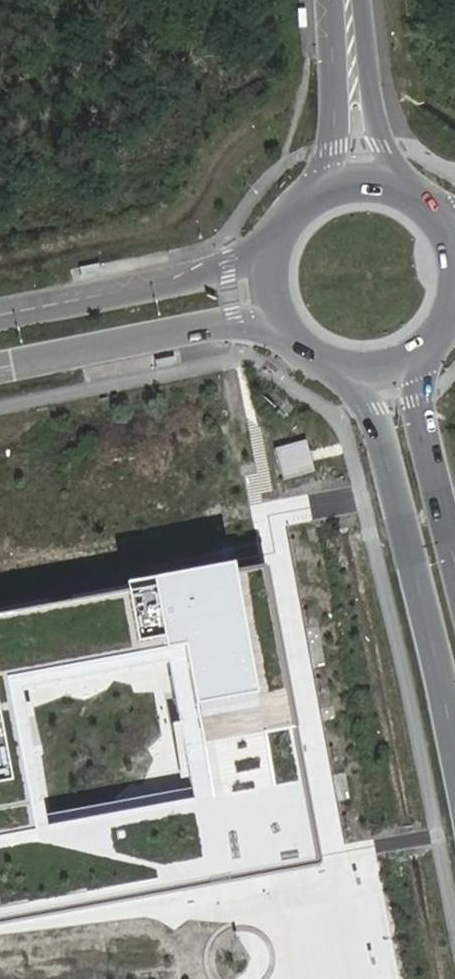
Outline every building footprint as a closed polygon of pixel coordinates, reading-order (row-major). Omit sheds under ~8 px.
[(306,440),(275,447),(282,476),(314,468),(310,455),(306,440)] [(314,870),(262,571),(0,617),(0,925),(314,870)]
